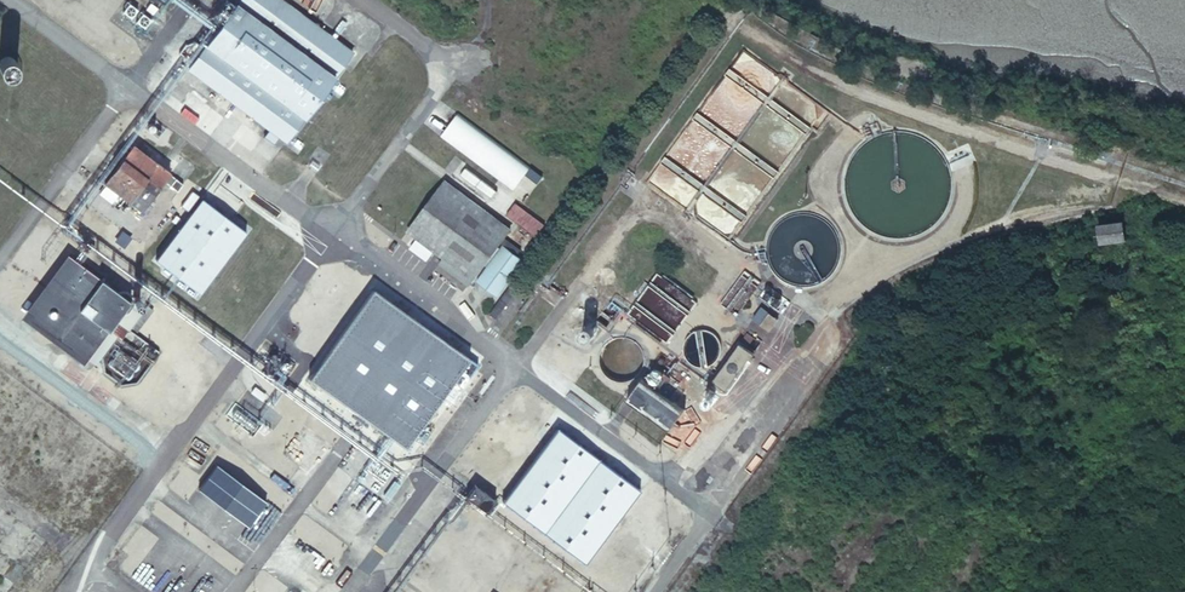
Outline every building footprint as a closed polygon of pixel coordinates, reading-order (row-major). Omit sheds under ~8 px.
[(276,0),(239,0),(186,73),(286,146),(352,56),(276,0)] [(456,114),(439,136),(513,191),(529,170),(456,114)] [(131,154),(103,189),(138,218),(167,182),(131,154)] [(447,187),(408,234),(470,285),(508,238),(447,187)] [(246,233),(201,201),(155,266),(199,298),(246,233)] [(515,202),(506,215),(538,237),(546,224),(515,202)] [(1098,244),(1126,242),(1124,221),(1096,224),(1098,244)] [(502,252),(472,287),(492,303),(521,268),(502,252)] [(800,263),(795,279),(819,285),(823,269),(800,263)] [(140,313),(83,270),(36,330),(94,374),(140,313)] [(657,273),(628,312),(668,341),(697,302),(657,273)] [(466,352),(371,283),(306,372),(402,441),(466,352)] [(753,321),(770,330),(777,317),(759,308),(753,321)] [(737,343),(714,382),(728,391),(752,352),(737,343)] [(629,398),(669,429),(682,412),(642,381),(629,398)] [(508,422),(523,434),(542,409),(527,398),(508,422)] [(640,488),(558,428),(504,501),(585,561),(640,488)] [(213,466),(196,492),(249,527),(266,501),(213,466)]
